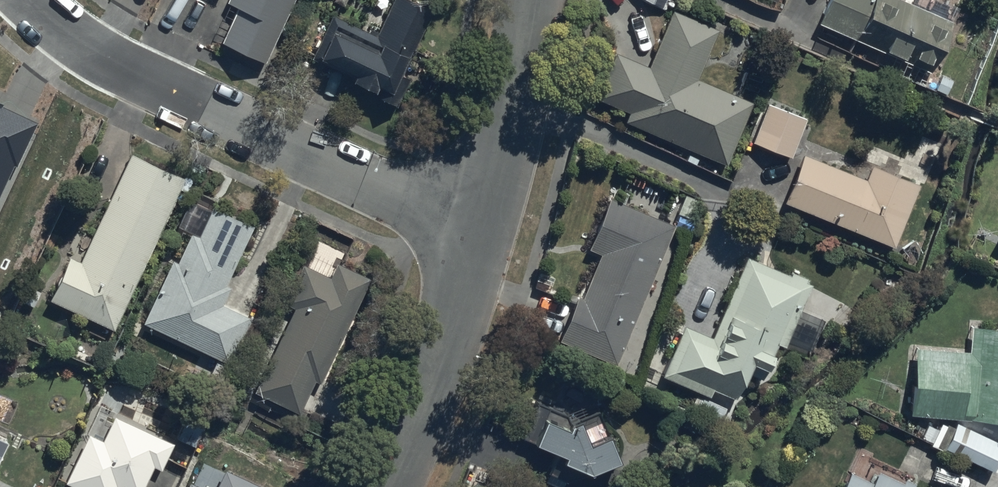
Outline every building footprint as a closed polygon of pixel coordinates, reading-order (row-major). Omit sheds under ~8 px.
[(220,37),(265,58),(293,0),(235,0),(236,1),(220,37)] [(374,84),(372,89),(396,101),(403,88),(391,82),(411,44),(413,46),(434,5),(424,0),(390,0),(375,30),(334,10),(312,53),(374,84)] [(818,16),(922,63),(915,78),(965,100),(983,60),(942,41),(959,3),(952,0),(825,0),(818,16)] [(719,25),(672,5),(648,62),(614,48),(595,93),(628,107),(624,118),(726,161),(753,96),(699,73),(719,25)] [(766,99),(752,136),(791,151),(805,114),(766,99)] [(0,102),(0,195),(14,165),(17,167),(37,124),(3,108),(5,104),(0,102)] [(69,254),(50,293),(115,324),(188,173),(131,146),(77,258),(69,254)] [(807,150),(788,197),(896,241),(906,218),(916,222),(923,205),(910,200),(919,179),(872,160),(866,174),(807,150)] [(674,222),(610,194),(589,243),(601,248),(582,293),(578,291),(559,335),(615,359),(674,222)] [(171,256),(142,318),(229,359),(251,312),(223,299),(230,282),(224,280),(253,219),(213,201),(200,229),(193,226),(177,259),(171,256)] [(734,397),(744,372),(762,379),(775,343),(785,347),(809,285),(803,283),(805,276),(790,269),(788,275),(744,257),(712,338),(680,325),(660,376),(708,395),(711,388),(734,397)] [(303,261),(287,297),(294,300),(255,387),(299,407),(313,376),(321,380),(369,272),(337,258),(330,273),(303,261)] [(912,409),(997,415),(997,324),(969,322),(967,348),(917,344),(912,409)] [(599,395),(565,381),(555,402),(539,395),(523,431),(557,448),(549,466),(568,474),(622,450),(599,395)] [(60,475),(86,486),(114,486),(117,481),(129,486),(143,486),(154,462),(163,466),(176,439),(114,410),(102,435),(88,428),(68,472),(63,470),(60,475)] [(956,418),(944,444),(993,467),(997,456),(997,437),(956,418)] [(182,486),(271,486),(225,466),(222,472),(204,464),(197,481),(186,477),(182,486)] [(841,486),(912,486),(916,478),(905,472),(902,478),(879,466),(874,475),(852,464),(841,486)]
